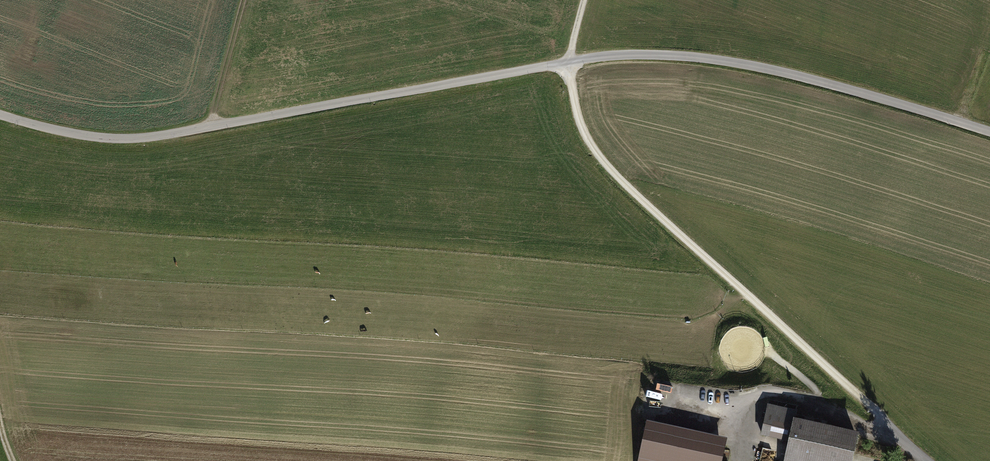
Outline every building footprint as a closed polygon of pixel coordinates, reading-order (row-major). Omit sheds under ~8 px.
[(645,419),(636,460),(719,460),(725,436),(645,419)] [(788,423),(781,460),(846,460),(851,434),(788,423)]
